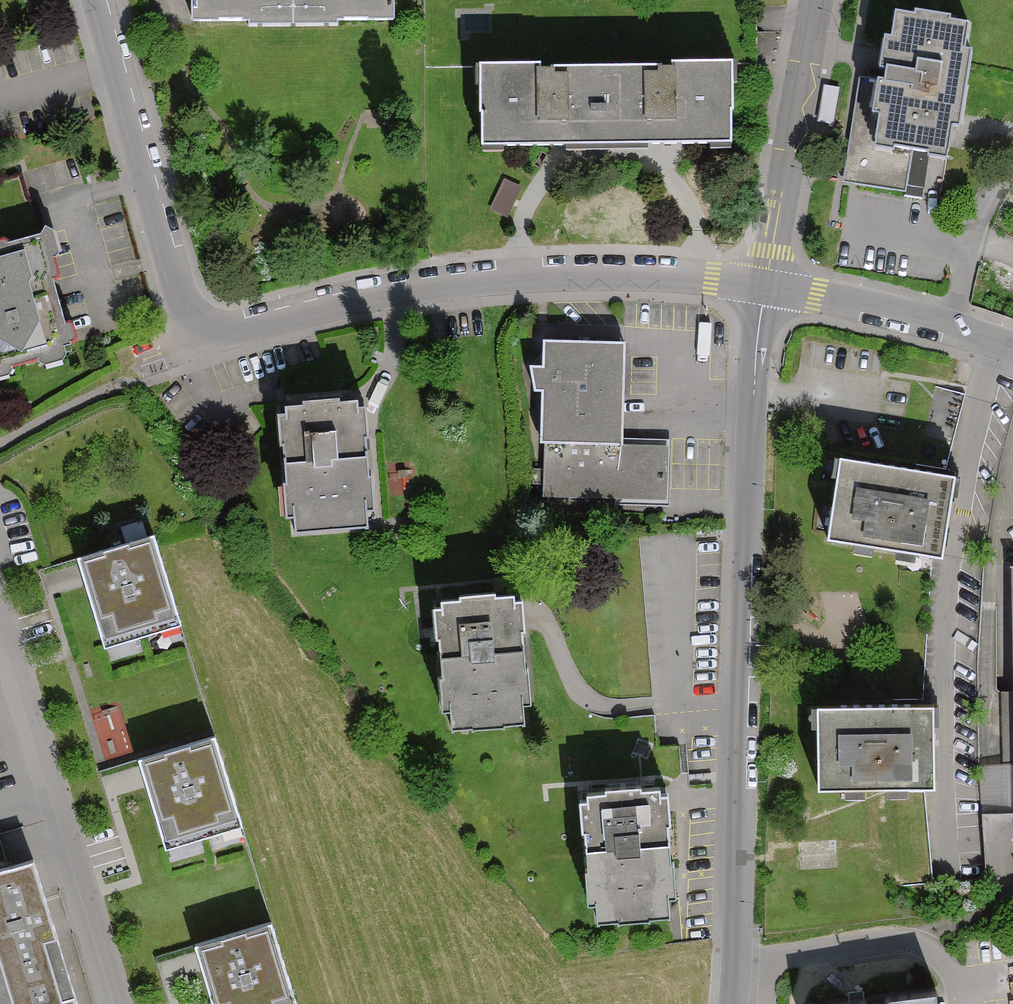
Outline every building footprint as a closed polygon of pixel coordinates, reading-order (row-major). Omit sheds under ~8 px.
[(205,24),(301,26),(301,0),(206,0),(205,24)] [(301,26),(401,28),(402,0),(301,0),(301,26)] [(953,28),(880,16),(870,80),(862,79),(846,183),(904,192),(909,163),(935,167),(941,129),(955,131),(966,58),(949,55),(953,28)] [(619,74),(496,75),(488,154),(620,153),(619,74)] [(738,74),(619,74),(620,153),(738,153),(738,74)] [(840,91),(825,88),(818,126),(833,129),(840,91)] [(521,191),(504,183),(490,210),(507,219),(521,191)] [(0,246),(0,380),(79,356),(56,282),(71,278),(56,229),(0,246)] [(631,351),(553,348),(552,372),(539,372),(538,395),(552,395),(549,446),(627,449),(631,351)] [(285,401),(277,401),(285,517),(294,516),(295,531),(369,526),(368,510),(375,509),(368,396),(358,396),(357,382),(284,387),(285,401)] [(627,449),(549,446),(547,500),(665,506),(668,451),(627,449)] [(944,482),(827,465),(815,546),(932,563),(944,482)] [(102,655),(181,630),(155,542),(73,568),(102,655)] [(519,599),(432,604),(439,723),(526,718),(519,599)] [(922,711),(808,714),(810,798),(924,794),(922,711)] [(161,848),(237,825),(214,748),(138,771),(161,848)] [(681,799),(595,805),(603,922),(689,917),(681,799)] [(838,839),(801,840),(802,867),(838,866),(838,839)] [(34,868),(0,879),(0,986),(65,966),(34,868)] [(268,930),(194,952),(210,1003),(290,1003),(268,930)] [(65,966),(0,986),(0,1003),(77,1003),(65,966)]
